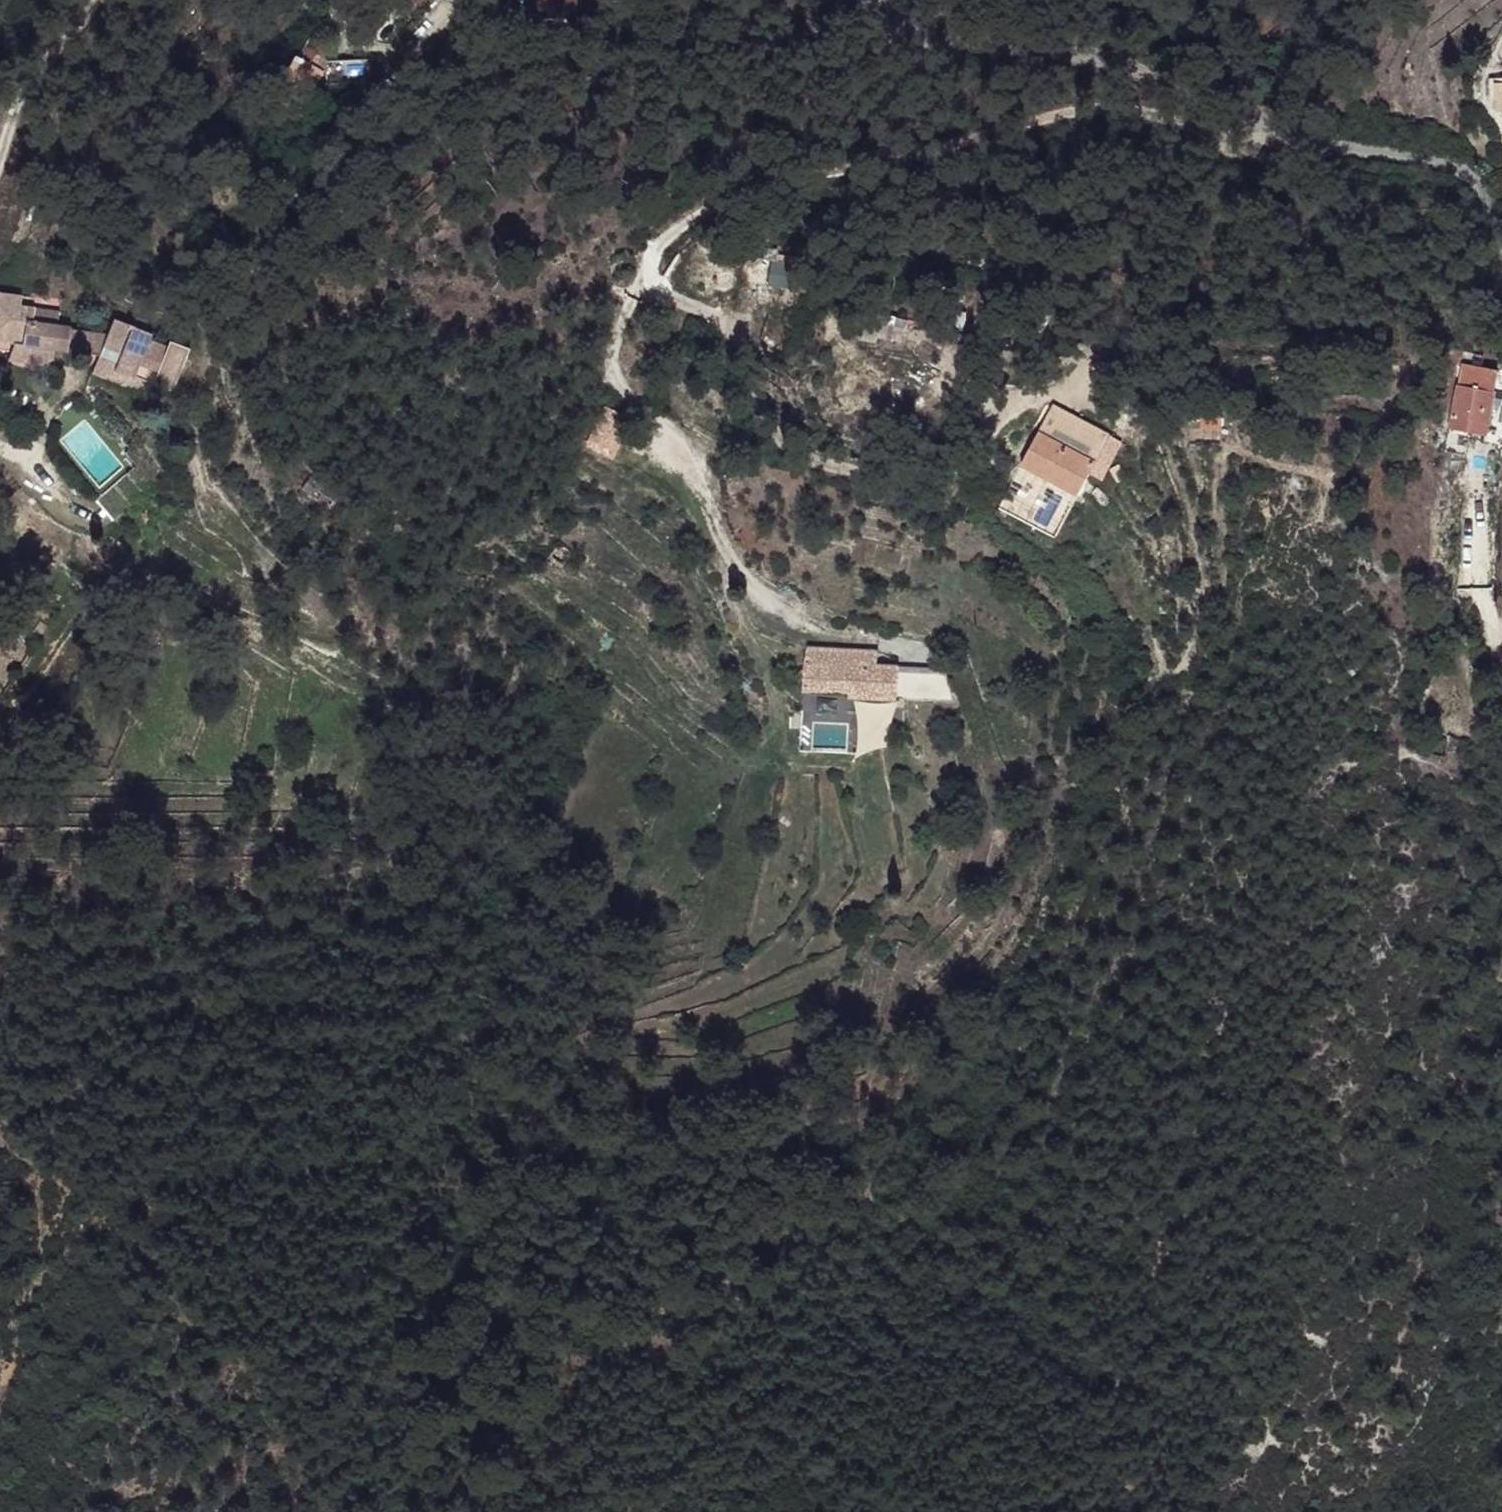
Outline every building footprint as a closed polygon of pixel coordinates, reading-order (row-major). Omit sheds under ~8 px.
[(558,17),(599,10),(598,0),(556,0),(558,17)] [(288,55),(272,89),(277,91),(301,103),(318,68),(324,81),(368,73),(363,51),(320,59),(308,55),(288,55)] [(1492,82),(1492,107),(1501,107),(1501,83),(1492,82)] [(0,297),(0,344),(20,347),(88,357),(114,360),(111,365),(161,396),(186,362),(169,350),(165,354),(147,342),(152,335),(143,333),(133,331),(112,326),(108,338),(58,331),(58,316),(33,311),(17,309),(19,300),(0,297)] [(879,314),(867,311),(860,333),(861,339),(866,342),(872,341),(874,335),(879,314)] [(134,322),(133,331),(143,333),(146,324),(134,322)] [(1495,364),(1456,359),(1449,413),(1466,415),(1464,425),(1483,426),(1495,364)] [(1466,415),(1449,413),(1448,422),(1464,425),(1466,415)] [(1464,425),(1448,422),(1447,429),(1481,435),(1483,426),(1464,425)] [(1091,462),(1036,431),(1031,441),(1057,455),(1047,478),(1076,494),(1091,462)] [(1057,455),(1031,441),(1020,464),(1047,478),(1057,455)] [(143,491),(126,472),(97,499),(115,518),(143,491)] [(850,656),(812,651),(806,663),(803,690),(828,693),(827,704),(847,706),(847,701),(875,704),(876,698),(892,700),(893,673),(865,671),(849,670),(850,656)] [(866,656),(850,656),(849,670),(865,671),(866,656)] [(859,739),(843,733),(839,743),(856,749),(859,739)] [(881,737),(862,737),(863,740),(863,754),(882,754),(881,737)]
